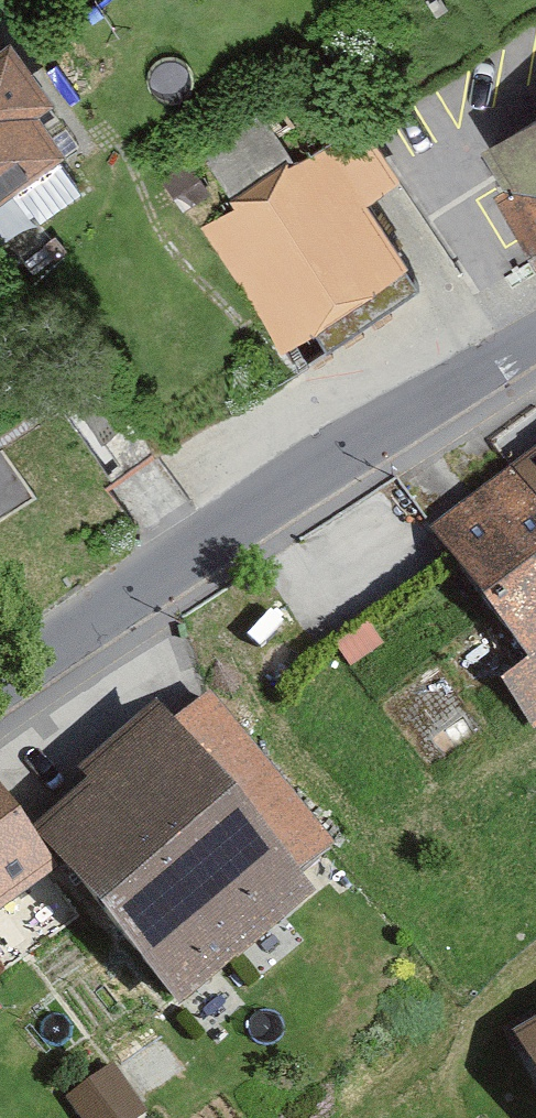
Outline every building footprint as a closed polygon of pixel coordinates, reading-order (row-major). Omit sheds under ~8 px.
[(3,33),(0,36),(0,193),(61,147),(38,117),(57,103),(3,33)] [(478,143),(503,183),(494,188),(535,259),(535,108),(478,143)] [(403,174),(362,115),(202,224),(280,340),(405,256),(366,198),(403,174)] [(509,470),(535,505),(535,450),(509,470)] [(509,470),(428,531),(527,664),(500,684),(534,730),(535,729),(535,505),(509,470)] [(91,792),(34,838),(180,1014),(315,903),(296,880),(334,849),(209,698),(171,729),(156,710),(77,775),(91,792)] [(57,878),(0,799),(0,919),(57,878)] [(515,1035),(535,1072),(535,1023),(515,1035)] [(143,1108),(113,1063),(69,1092),(87,1117),(129,1117),(143,1108)]
